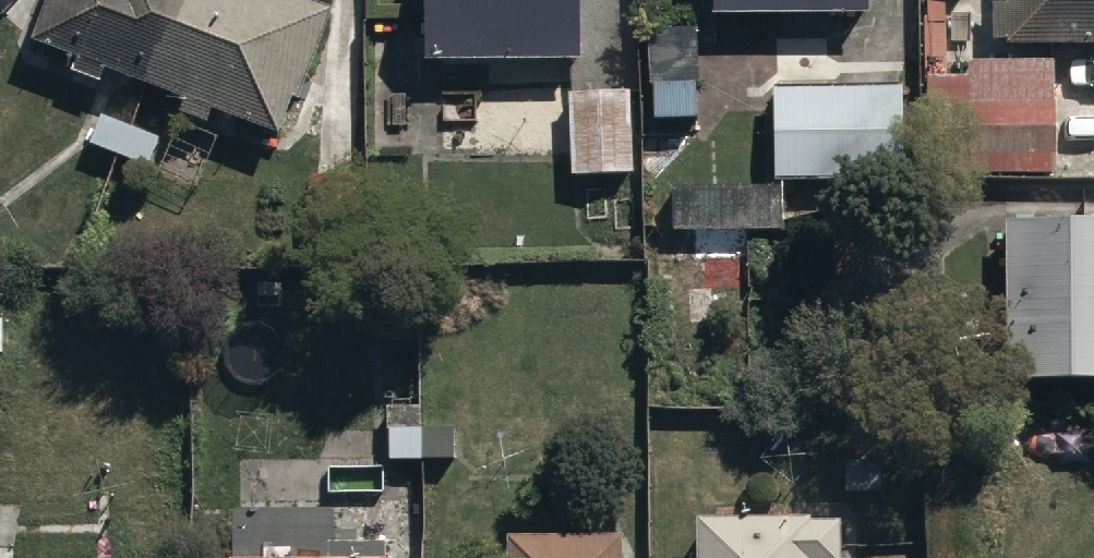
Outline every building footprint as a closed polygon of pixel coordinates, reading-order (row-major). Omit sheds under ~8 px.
[(36,38),(74,51),(69,65),(106,78),(110,66),(181,91),(176,104),(212,116),(215,105),(278,127),(322,0),(49,0),(36,38)] [(426,55),(581,55),(581,0),(426,0),(426,55)] [(993,43),(1093,41),(1093,0),(992,0),(993,43)] [(697,19),(648,19),(648,114),(697,114),(697,19)] [(1056,55),(966,54),(966,74),(931,73),(930,170),(1054,172),(1056,55)] [(900,83),(773,83),(773,171),(900,171),(900,83)] [(632,86),(567,86),(567,167),(632,167),(632,86)] [(776,182),(672,182),(672,228),(777,227),(776,182)] [(1003,213),(1001,367),(1093,368),(1093,214),(1003,213)] [(390,455),(455,455),(454,422),(422,422),(422,400),(387,400),(387,425),(390,425),(390,455)] [(841,516),(808,516),(808,505),(697,506),(697,557),(842,557),(841,516)] [(618,527),(509,529),(510,557),(619,557),(618,527)] [(389,537),(328,537),(328,550),(229,550),(229,557),(389,557),(389,537)]
